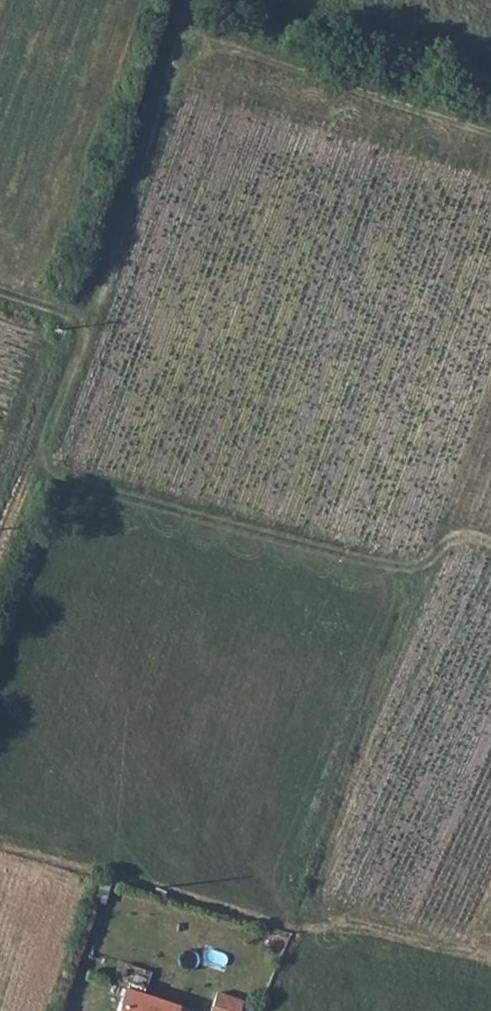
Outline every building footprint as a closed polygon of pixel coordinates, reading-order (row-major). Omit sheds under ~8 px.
[(106,974),(93,1010),(149,1010),(156,991),(106,974)] [(201,979),(191,1007),(203,1010),(215,1010),(223,987),(201,979)]
